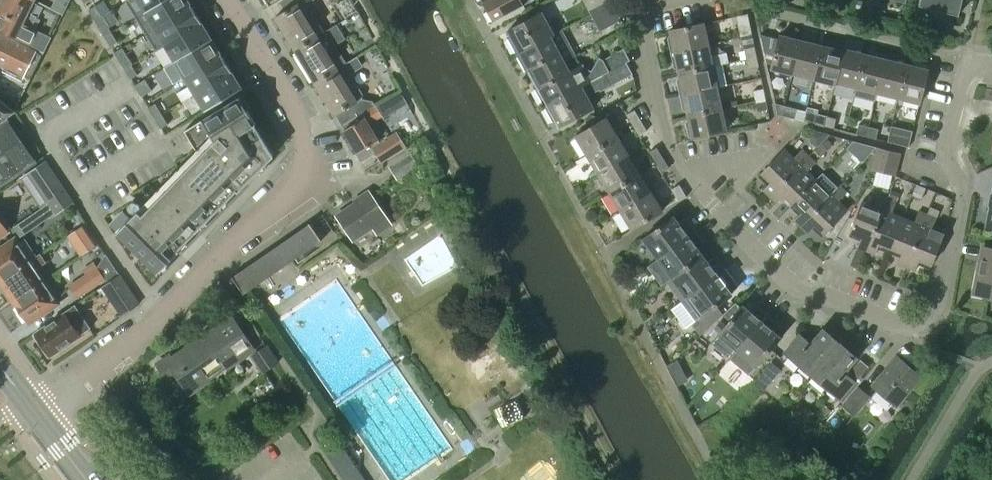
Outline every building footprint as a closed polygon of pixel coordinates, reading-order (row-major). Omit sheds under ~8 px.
[(31,46),(30,49),(35,51),(41,54),(50,37),(39,31),(22,23),(33,1),(31,0),(0,0),(0,31),(31,46)] [(164,0),(127,0),(125,1),(134,16),(135,18),(164,0)] [(191,6),(187,0),(164,0),(135,18),(140,26),(145,34),(191,6)] [(274,17),(294,49),(323,32),(304,0),(280,0),(279,1),(285,10),(274,17)] [(481,2),(492,22),(529,2),(527,0),(485,0),(481,2)] [(608,0),(582,0),(588,11),(608,0)] [(588,11),(593,21),(615,9),(610,0),(608,0),(588,11)] [(919,6),(958,16),(961,1),(974,0),(920,0),(919,6)] [(95,6),(88,10),(94,20),(101,16),(95,6)] [(155,50),(201,22),(191,6),(145,34),(150,42),(155,50)] [(615,9),(593,21),(599,32),(621,20),(615,9)] [(553,35),(553,34),(541,12),(507,31),(510,37),(507,39),(515,53),(550,35),(550,36),(553,35)] [(747,13),(735,16),(739,37),(752,34),(747,13)] [(103,15),(101,16),(94,20),(101,32),(110,27),(103,15)] [(173,62),(211,39),(201,22),(155,50),(156,51),(164,46),(166,50),(173,62)] [(670,53),(708,45),(703,23),(669,31),(671,39),(668,43),(670,53)] [(323,32),(294,49),(313,81),(345,62),(335,46),(345,39),(336,25),(323,32)] [(564,62),(575,56),(560,30),(553,34),(553,35),(550,36),(550,35),(515,53),(525,72),(528,70),(533,79),(564,62)] [(117,42),(111,32),(104,36),(110,47),(117,42)] [(4,66),(2,70),(21,80),(23,75),(29,78),(41,54),(35,51),(30,49),(0,34),(0,64),(4,66)] [(763,49),(775,52),(770,69),(791,74),(799,40),(779,35),(778,38),(760,34),(763,49)] [(221,55),(211,39),(173,62),(183,78),(221,55)] [(812,79),(821,45),(799,40),(791,74),(812,79)] [(708,45),(670,53),(672,62),(677,65),(678,73),(712,66),(722,64),(728,63),(725,51),(710,55),(708,45)] [(821,45),(812,79),(835,85),(835,83),(843,50),(842,50),(821,45)] [(743,48),(746,59),(756,57),(754,46),(743,48)] [(122,48),(114,53),(124,69),(131,65),(132,64),(122,48)] [(835,83),(855,88),(863,53),(843,48),(842,50),(843,50),(835,83)] [(586,67),(584,68),(582,64),(569,71),(564,62),(533,79),(538,88),(535,90),(544,107),(579,88),(578,88),(581,86),(604,74),(626,63),(629,61),(623,49),(602,60),(600,57),(592,70),(591,69),(591,68),(589,67),(588,67),(586,67)] [(875,93),(884,59),(863,53),(855,88),(853,95),(874,100),(875,93)] [(193,94),(231,71),(221,55),(183,78),(193,94)] [(345,62),(313,81),(334,116),(335,115),(341,125),(374,105),(372,101),(362,99),(362,95),(352,79),(354,72),(363,67),(356,57),(346,63),(345,62)] [(759,67),(756,57),(746,59),(748,69),(759,67)] [(896,98),(905,64),(884,59),(875,93),(896,98)] [(600,92),(611,86),(632,75),(626,63),(604,74),(581,86),(578,88),(579,88),(544,107),(553,123),(556,121),(559,127),(593,109),(586,97),(599,90),(600,92)] [(726,84),(722,64),(712,66),(678,73),(680,82),(678,86),(680,96),(717,88),(717,86),(726,84)] [(905,64),(896,98),(919,104),(928,69),(905,64)] [(137,75),(131,65),(124,69),(130,79),(137,75)] [(204,111),(241,88),(231,71),(193,94),(204,111)] [(152,91),(145,79),(134,85),(141,97),(152,91)] [(687,116),(722,108),(717,88),(680,96),(682,105),(686,108),(687,116)] [(753,91),(755,101),(766,99),(763,88),(753,91)] [(400,92),(389,98),(396,110),(406,103),(400,92)] [(184,131),(196,150),(114,233),(157,274),(179,252),(177,250),(236,190),(237,192),(267,161),(272,156),(253,126),(255,124),(248,112),(239,97),(184,131)] [(757,111),(768,109),(766,99),(755,101),(757,111)] [(5,118),(15,111),(0,100),(0,121),(5,118)] [(783,116),(786,106),(775,103),(777,114),(781,115),(783,116)] [(155,104),(148,108),(154,118),(161,114),(155,104)] [(374,105),(341,125),(344,130),(343,130),(357,153),(359,151),(364,159),(375,153),(380,162),(404,148),(395,132),(378,142),(367,124),(381,116),(374,105)] [(796,109),(786,106),(783,116),(794,118),(796,109)] [(722,108),(687,116),(689,124),(687,128),(689,138),(726,130),(722,108)] [(626,115),(633,126),(641,122),(634,111),(626,115)] [(814,123),(824,126),(827,116),(817,113),(814,123)] [(168,124),(161,114),(154,118),(161,129),(168,124)] [(586,155),(617,136),(611,128),(615,125),(609,115),(575,136),(586,155)] [(836,118),(827,116),(824,126),(834,128),(836,118)] [(36,162),(5,118),(0,121),(0,186),(36,162)] [(639,136),(646,132),(641,122),(633,126),(639,136)] [(856,134),(865,136),(867,126),(858,124),(856,134)] [(878,129),(867,126),(865,136),(875,139),(878,129)] [(908,147),(912,131),(891,126),(887,142),(908,147)] [(597,173),(632,152),(627,143),(623,146),(617,136),(586,155),(597,173)] [(862,162),(875,147),(853,141),(846,148),(862,162)] [(873,161),(896,166),(900,153),(876,147),(873,161)] [(649,153),(656,164),(663,159),(657,148),(649,153)] [(802,161),(808,155),(802,149),(792,159),(783,151),(761,174),(770,182),(763,190),(769,196),(802,161)] [(609,192),(639,173),(634,164),(638,162),(632,152),(597,173),(609,192)] [(396,178),(416,166),(409,155),(389,167),(396,178)] [(792,203),(814,181),(806,173),(816,163),(808,155),(802,161),(769,196),(777,203),(784,196),(792,203)] [(662,173),(669,168),(663,159),(656,164),(662,173)] [(896,166),(873,161),(871,170),(894,176),(896,166)] [(64,191),(51,171),(34,182),(48,202),(64,191)] [(800,226),(816,210),(839,186),(824,171),(814,181),(792,203),(801,212),(794,220),(800,226)] [(620,211),(655,190),(650,181),(645,184),(639,173),(609,192),(620,211)] [(921,200),(925,188),(915,184),(911,196),(921,200)] [(672,190),(680,202),(687,197),(680,185),(672,190)] [(816,210),(800,226),(808,233),(815,226),(824,234),(846,212),(837,203),(847,193),(839,186),(816,210)] [(655,190),(620,211),(632,231),(663,212),(657,202),(661,199),(655,190)] [(73,203),(64,191),(48,202),(40,208),(47,218),(48,220),(73,203)] [(375,233),(390,223),(368,191),(358,198),(360,200),(336,216),(352,240),(371,227),(375,233)] [(874,226),(886,198),(878,195),(873,209),(861,204),(850,232),(861,237),(857,247),(865,250),(874,226)] [(889,248),(901,220),(891,216),(896,202),(886,198),(874,226),(865,250),(875,254),(879,244),(889,248)] [(905,266),(926,214),(919,211),(913,225),(901,220),(889,248),(901,253),(897,263),(905,266)] [(33,213),(14,226),(20,236),(40,223),(33,213)] [(926,214),(905,266),(915,270),(919,260),(931,265),(942,237),(931,232),(936,218),(926,214)] [(656,258),(695,229),(686,217),(678,223),(673,217),(642,240),(656,258)] [(231,277),(243,294),(321,239),(324,237),(320,230),(316,233),(309,223),(308,223),(308,224),(232,277),(232,276),(231,277)] [(97,244),(84,224),(67,236),(80,255),(97,244)] [(671,278),(702,255),(697,249),(706,243),(695,229),(656,258),(671,278)] [(37,256),(25,238),(17,243),(14,239),(0,248),(0,279),(28,260),(29,261),(37,256)] [(986,248),(981,272),(979,272),(974,294),(991,298),(991,249),(986,248)] [(28,260),(0,279),(0,283),(12,301),(43,281),(35,269),(46,262),(40,253),(37,256),(29,261),(28,260)] [(105,255),(97,267),(104,278),(103,279),(106,283),(118,274),(105,255)] [(685,297),(724,268),(715,256),(707,262),(702,255),(671,278),(685,297)] [(104,278),(97,267),(69,286),(76,297),(77,296),(103,279),(104,278)] [(724,268),(685,297),(701,318),(732,295),(727,288),(735,282),(724,268)] [(138,304),(118,274),(106,283),(101,286),(121,316),(138,304)] [(43,281),(12,301),(27,323),(57,303),(43,281)] [(734,354),(768,314),(755,303),(749,311),(742,306),(710,343),(729,359),(734,354)] [(73,305),(67,310),(55,318),(56,320),(34,334),(41,344),(40,346),(46,354),(48,354),(49,356),(90,329),(73,305)] [(748,375),(780,338),(774,332),(780,324),(768,314),(734,354),(729,359),(748,375)] [(168,379),(176,374),(188,392),(218,372),(252,349),(231,318),(172,358),(170,355),(157,364),(168,379)] [(811,376),(814,372),(839,342),(823,329),(811,343),(800,335),(783,354),(806,372),(811,376)] [(814,372),(811,376),(840,400),(856,380),(846,372),(845,372),(857,358),(839,342),(814,372)] [(250,355),(261,372),(275,363),(264,346),(250,355)] [(921,376),(916,372),(897,357),(885,372),(873,385),(896,405),(921,376)] [(855,415),(870,397),(857,387),(842,405),(855,415)] [(343,479),(364,479),(336,439),(322,449),(343,479)]
